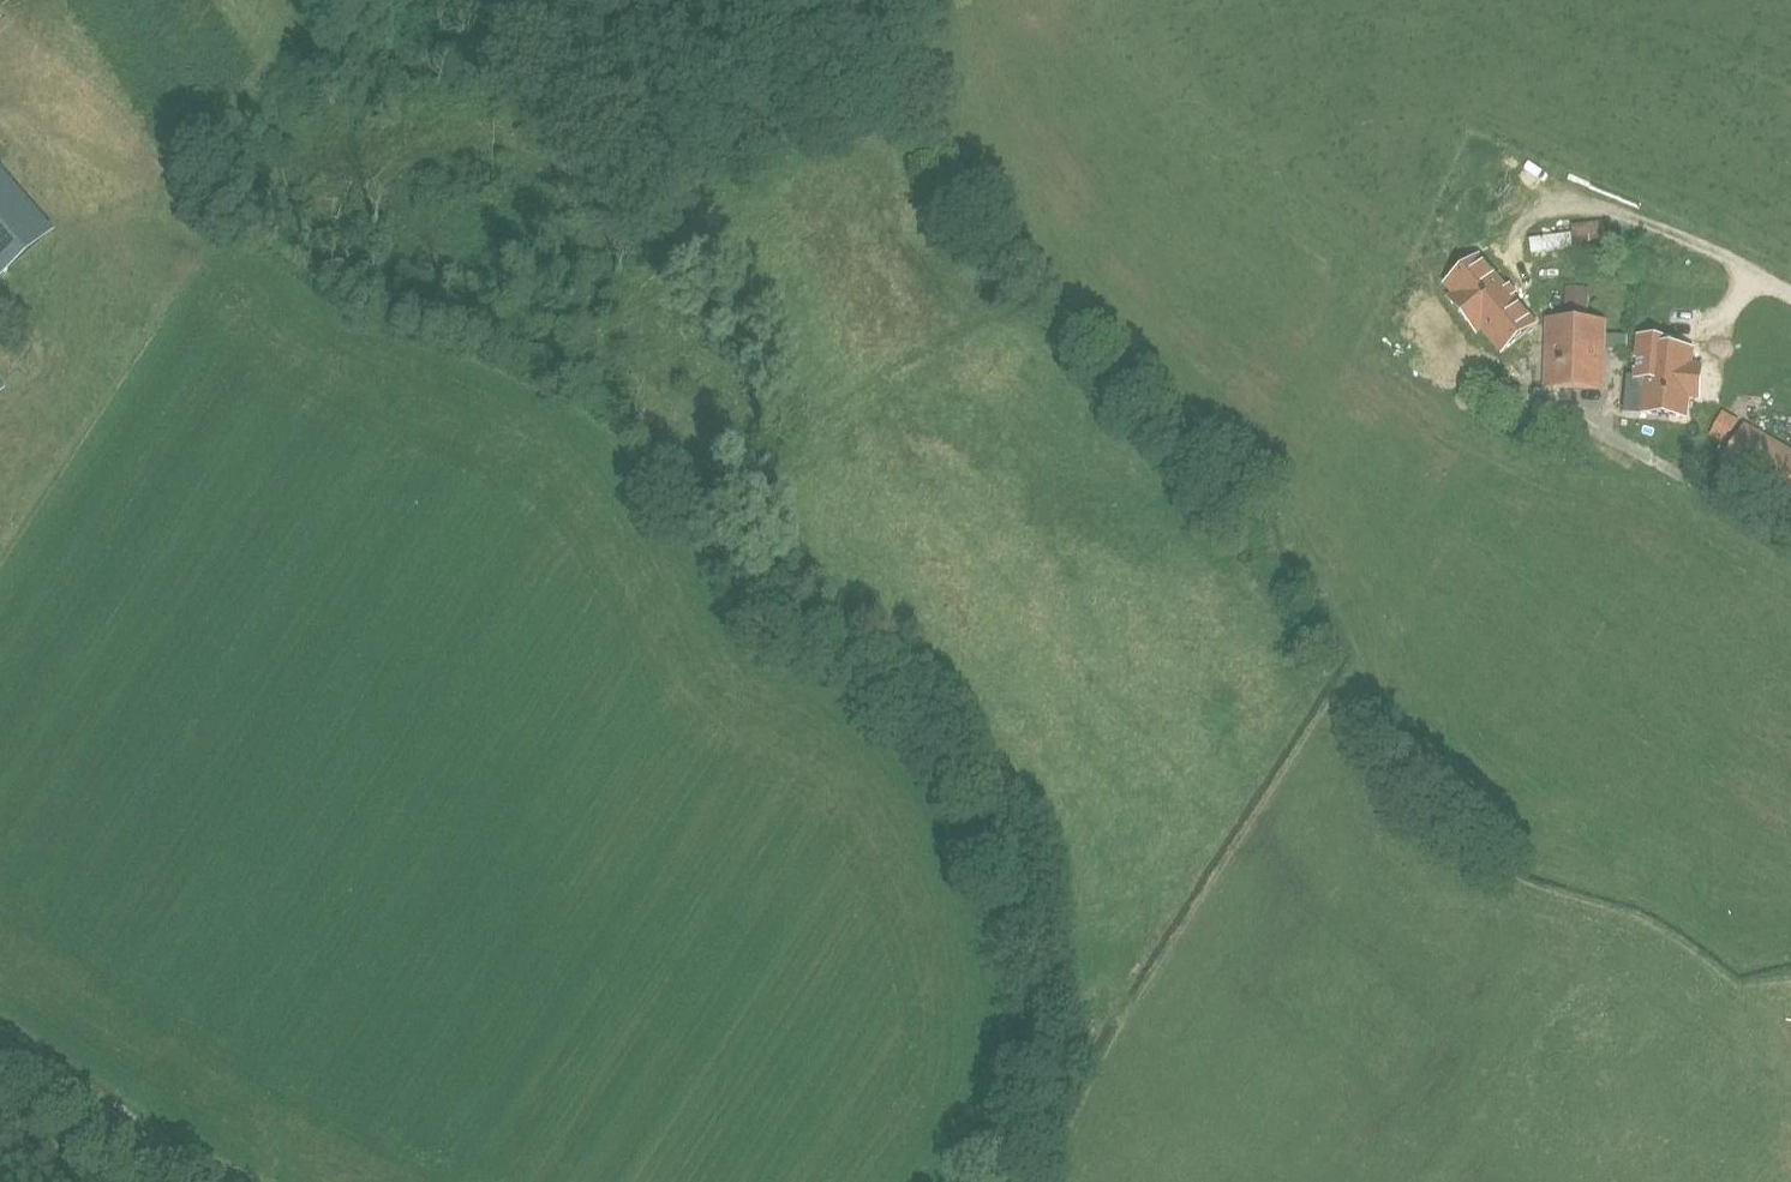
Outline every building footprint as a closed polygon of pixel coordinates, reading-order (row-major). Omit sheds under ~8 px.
[(51,233),(0,174),(0,277),(51,233)] [(1536,326),(1479,257),(1446,285),(1455,295),(1449,300),(1476,333),(1482,329),(1502,353),(1536,326)] [(1536,311),(1536,382),(1599,383),(1599,311),(1536,311)] [(1639,339),(1635,380),(1646,381),(1643,414),(1685,418),(1687,398),(1697,399),(1699,399),(1702,368),(1700,368),(1690,367),(1691,354),(1692,350),(1671,348),(1671,342),(1639,339)] [(1738,440),(1723,466),(1719,472),(1790,513),(1790,452),(1746,426),(1738,440)]
